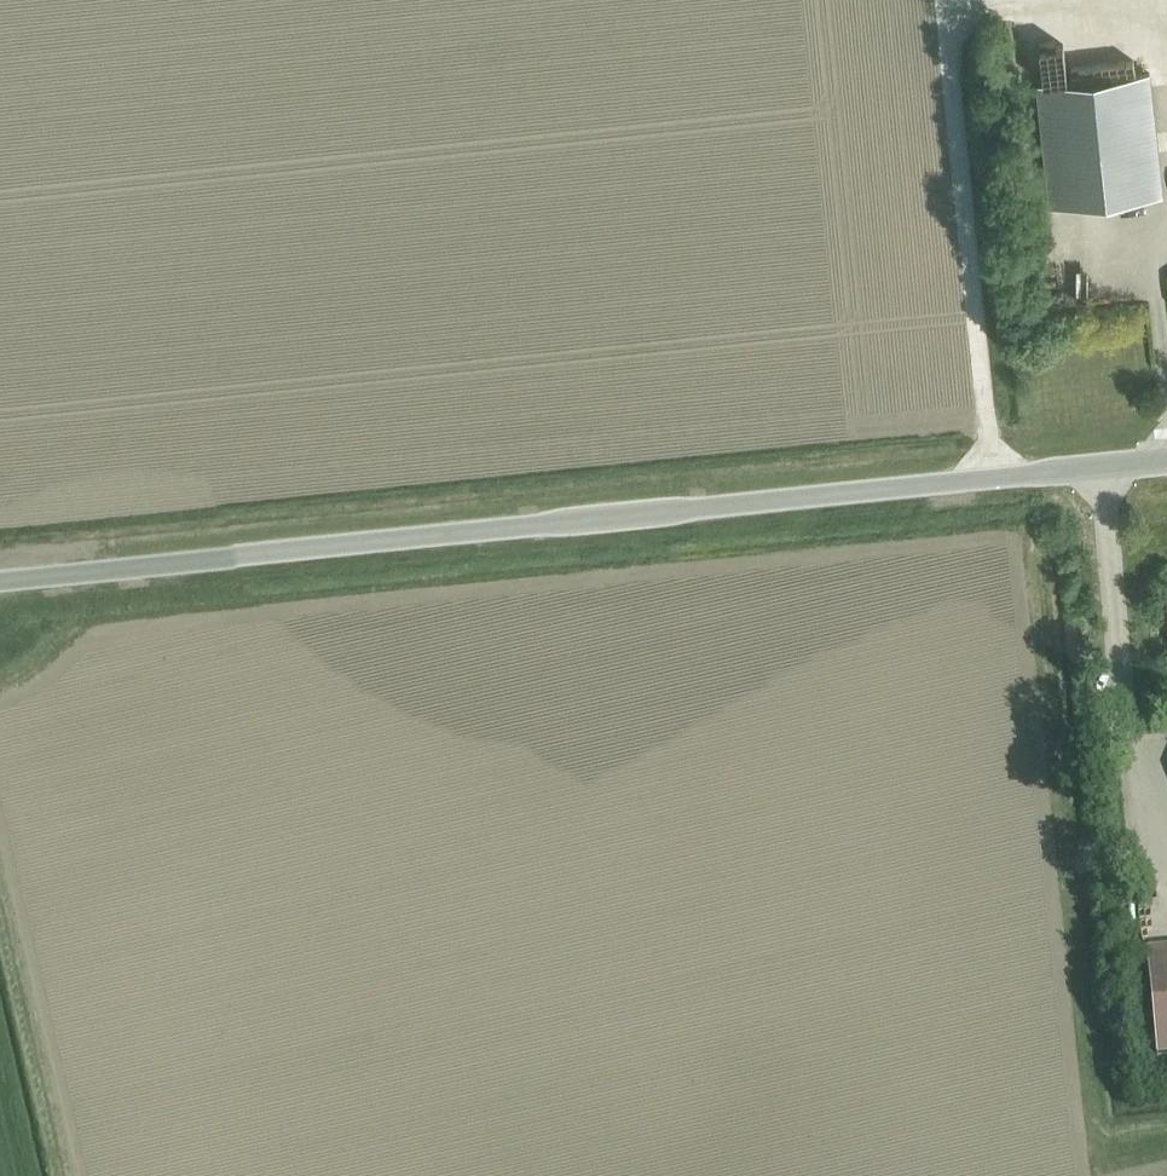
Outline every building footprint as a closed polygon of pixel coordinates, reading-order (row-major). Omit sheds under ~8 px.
[(1049,205),(1161,193),(1148,73),(1037,84),(1049,205)] [(1155,1060),(1166,1059),(1166,961),(1146,963),(1155,1060)]
